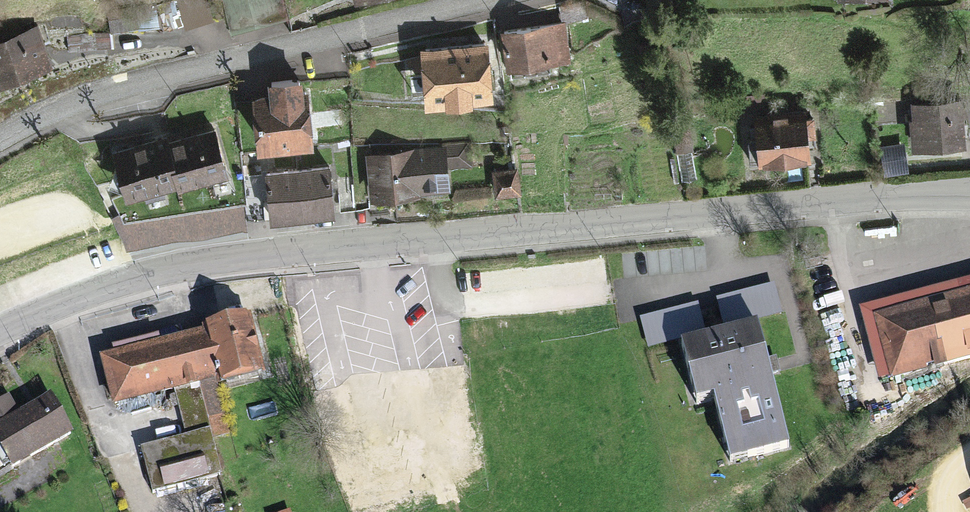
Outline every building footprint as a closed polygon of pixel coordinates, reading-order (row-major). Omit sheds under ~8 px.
[(283,0),(225,0),(233,34),(288,20),(283,0)] [(156,14),(108,16),(109,31),(157,29),(156,14)] [(0,40),(0,83),(50,63),(35,26),(0,40)] [(562,27),(499,32),(501,63),(565,58),(562,27)] [(104,36),(59,41),(60,51),(105,46),(104,36)] [(487,50),(424,55),(428,101),(491,96),(487,50)] [(276,91),(260,92),(263,138),(309,135),(305,77),(275,80),(276,91)] [(910,100),(912,139),(956,138),(954,98),(910,100)] [(751,117),(752,155),(801,153),(800,135),(807,135),(807,115),(751,117)] [(210,128),(119,150),(129,192),(220,170),(210,128)] [(466,147),(369,155),(372,195),(443,189),(441,170),(467,168),(466,147)] [(331,166),(270,172),(273,212),(335,206),(331,166)] [(517,172),(494,175),(497,199),(520,196),(517,172)] [(771,285),(717,300),(726,332),(757,323),(780,316),(771,285)] [(876,316),(892,375),(969,354),(969,291),(876,316)] [(676,344),(702,338),(693,304),(638,317),(647,351),(676,344)] [(247,316),(104,356),(118,407),(223,377),(227,391),(265,381),(247,316)] [(702,338),(676,344),(691,406),(708,402),(726,470),(791,454),(757,323),(726,332),(702,338)] [(0,403),(0,449),(9,467),(72,435),(51,393),(17,411),(10,398),(0,403)] [(210,429),(140,447),(153,494),(223,475),(210,429)]
